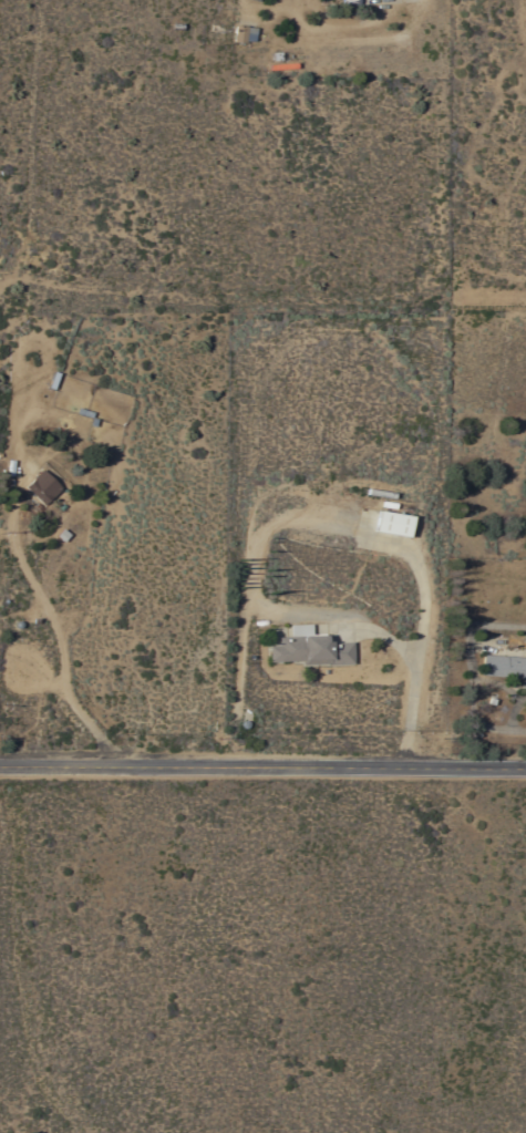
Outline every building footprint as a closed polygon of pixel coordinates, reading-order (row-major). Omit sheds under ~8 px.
[(245,42),(245,43),(233,42),(235,24),(246,25),(246,27),(255,28),(254,41),(245,42)] [(51,497),(51,496),(43,504),(24,486),(32,477),(41,468),(60,487),(51,497)] [(393,493),(393,497),(365,494),(367,488),(393,493)] [(411,516),(408,537),(372,531),(377,509),(411,516)] [(301,660),(269,661),(268,646),(278,645),(278,637),(289,636),(289,625),(310,624),(311,634),(322,634),(322,635),(324,635),(324,640),(330,640),(330,642),(351,641),(352,663),(329,665),(329,662),(301,665),(301,660)]
